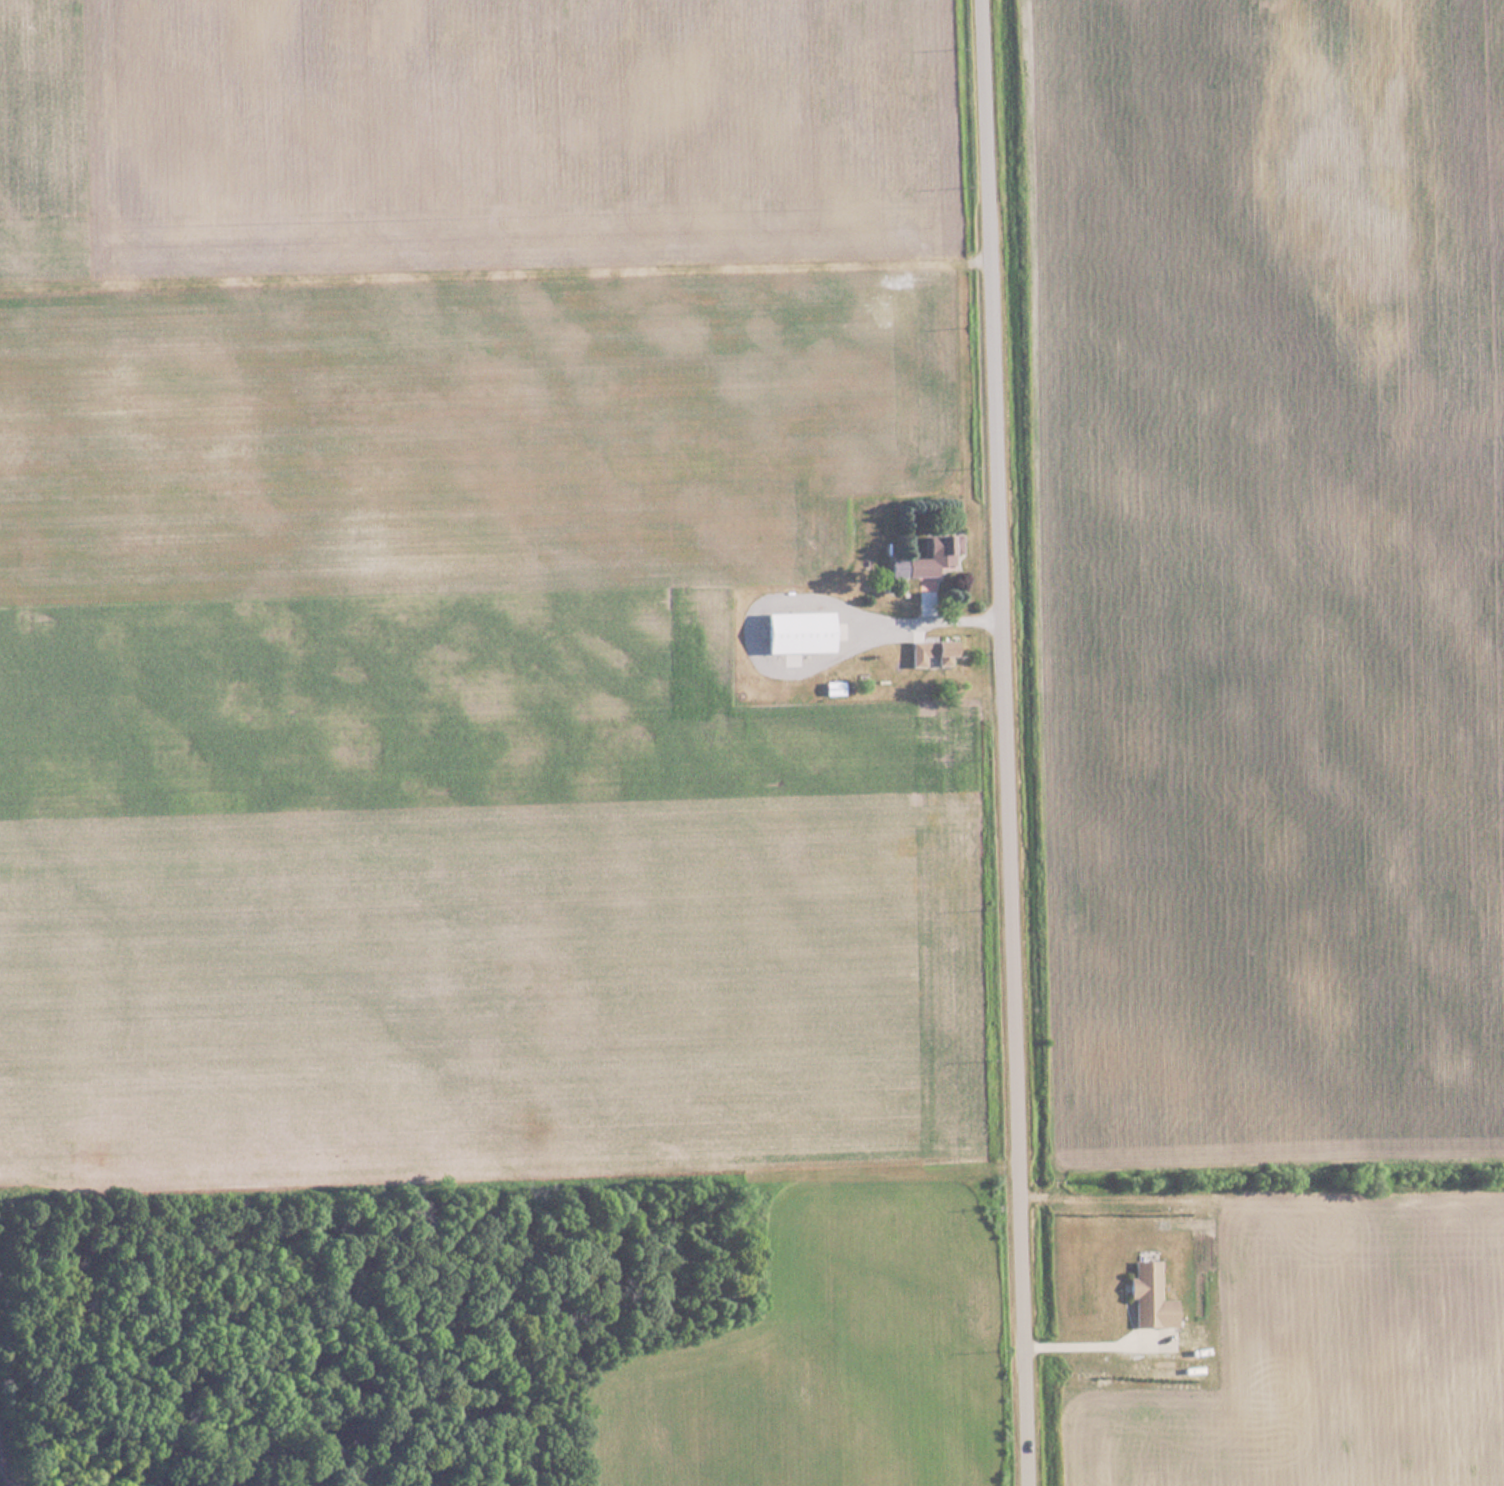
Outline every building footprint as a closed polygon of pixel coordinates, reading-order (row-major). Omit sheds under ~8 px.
[(926,558),(887,559),(887,577),(921,577),(921,588),(934,588),(934,566),(951,565),(951,554),(960,554),(960,535),(925,536),(926,558)] [(830,652),(830,612),(759,613),(760,653),(830,652)] [(908,641),(908,666),(922,665),(922,656),(933,656),(934,666),(950,665),(950,640),(908,641)] [(1132,1298),(1132,1327),(1175,1327),(1175,1300),(1158,1300),(1158,1260),(1132,1260),(1132,1279),(1126,1279),(1126,1298),(1132,1298)] [(1286,1443),(1287,1450),(1299,1448),(1298,1441),(1286,1443)]
